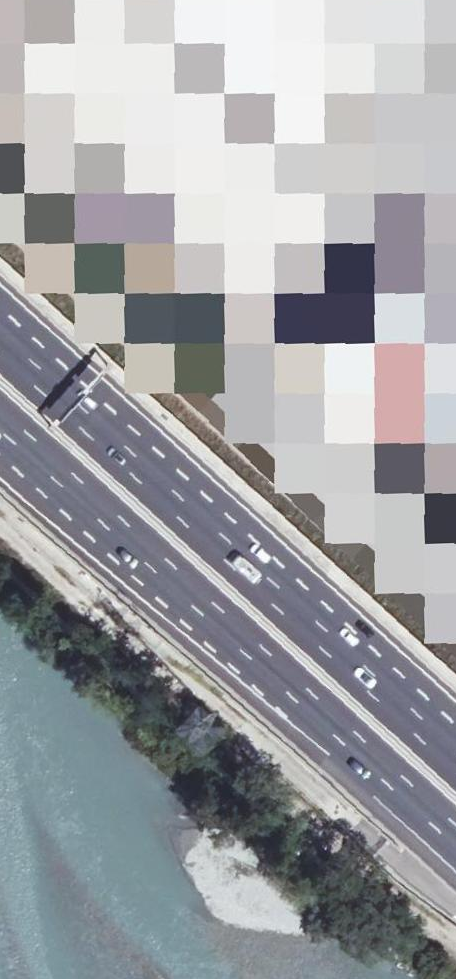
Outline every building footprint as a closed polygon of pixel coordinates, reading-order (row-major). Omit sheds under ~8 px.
[(24,70),(242,285),(319,206),(110,0),(93,0),(24,70)] [(303,104),(368,38),(329,0),(197,0),(303,104)] [(296,351),(339,416),(359,402),(389,449),(430,422),(426,416),(455,396),(455,376),(397,285),(296,351)]
